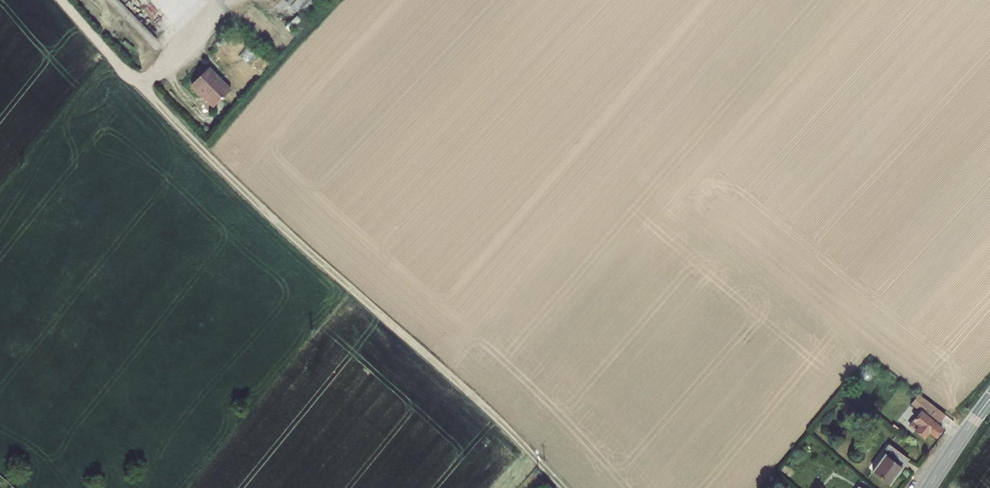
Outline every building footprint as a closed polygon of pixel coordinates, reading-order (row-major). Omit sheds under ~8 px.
[(299,15),(314,0),(283,0),(299,15)] [(208,66),(189,84),(211,107),(230,90),(208,66)] [(940,413),(915,392),(909,400),(921,410),(910,423),(927,437),(932,430),(935,432),(940,425),(934,420),(940,413)] [(890,443),(882,453),(885,455),(874,467),(890,480),(908,458),(890,443)]
